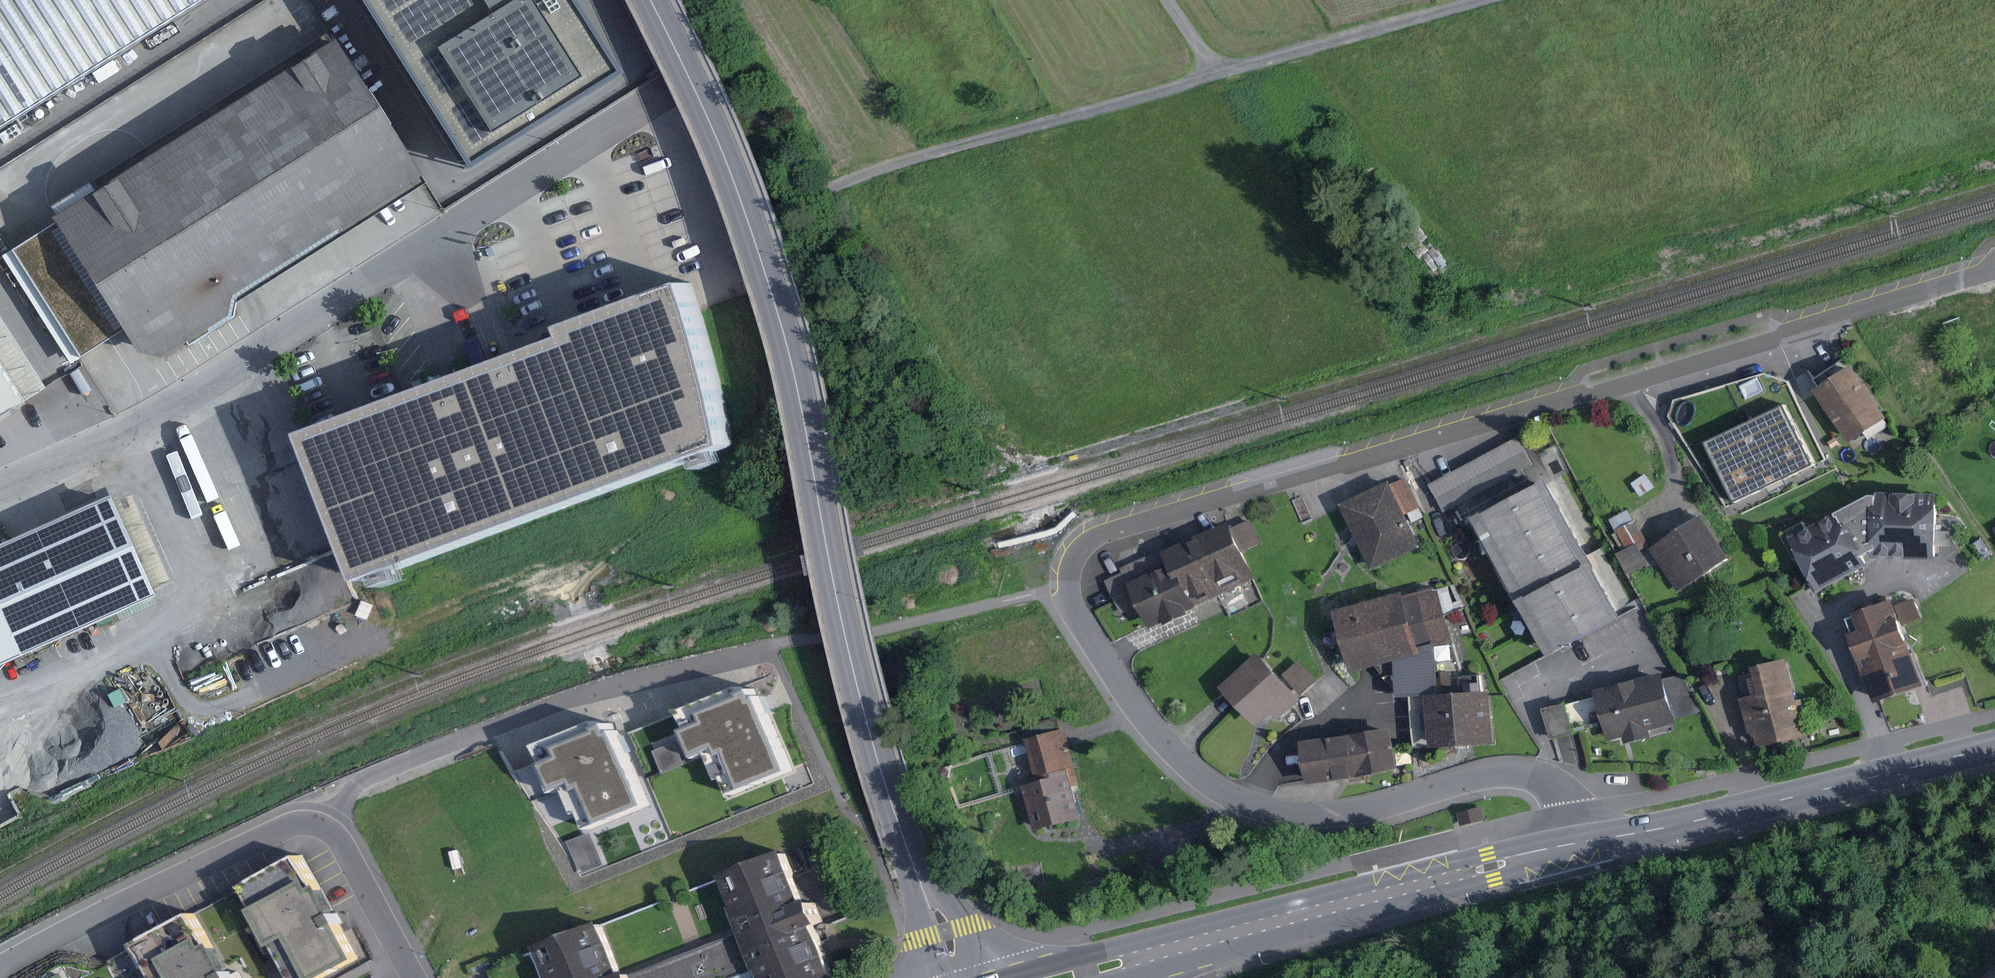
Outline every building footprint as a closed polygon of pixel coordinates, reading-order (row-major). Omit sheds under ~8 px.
[(211,0),(0,0),(0,132),(211,0)] [(468,159),(616,68),(574,0),(369,0),(468,159)] [(333,33),(51,210),(59,222),(14,251),(81,358),(126,330),(141,354),(166,360),(234,317),(237,301),(427,182),(333,33)] [(726,361),(703,282),(580,327),(584,337),(321,434),(375,582),(744,447),(741,428),(736,402),(726,361)] [(0,314),(0,417),(47,387),(0,314)] [(1818,387),(1813,390),(1824,406),(1820,409),(1832,426),(1836,424),(1849,444),(1863,434),(1870,444),(1891,430),(1885,420),(1887,419),(1851,365),(1847,368),(1842,360),(1813,379),(1818,387)] [(1783,392),(1773,369),(1746,380),(1756,404),(1783,392)] [(1829,462),(1805,413),(1733,447),(1753,488),(1769,480),(1773,488),(1829,462)] [(1428,484),(1444,513),(1533,465),(1517,437),(1428,484)] [(313,453),(297,459),(321,522),(337,516),(313,453)] [(1655,487),(1646,474),(1631,483),(1640,497),(1655,487)] [(1424,518),(1405,478),(1391,485),(1389,481),(1339,504),(1371,571),(1421,547),(1410,524),(1424,518)] [(1545,479),(1472,518),(1520,607),(1509,612),(1517,626),(1527,621),(1546,656),(1572,642),(1619,617),(1545,479)] [(1937,518),(1938,494),(1877,492),(1877,495),(1869,495),(1808,529),(1804,522),(1781,535),(1795,560),(1798,558),(1811,581),(1809,582),(1815,594),(1878,559),(1935,561),(1935,552),(1949,553),(1949,537),(1955,537),(1955,518),(1937,518)] [(110,612),(115,623),(160,603),(154,589),(172,581),(133,494),(116,501),(115,498),(0,550),(0,661),(110,612)] [(1648,565),(1639,549),(1648,544),(1629,509),(1609,519),(1626,549),(1616,554),(1628,576),(1648,565)] [(1701,516),(1649,549),(1676,591),(1728,558),(1701,516)] [(1120,613),(1137,605),(1149,630),(1163,623),(1164,625),(1188,614),(1187,612),(1196,608),(1196,606),(1256,579),(1243,552),(1261,544),(1250,520),(1231,528),(1229,522),(1166,551),(1165,548),(1120,568),(1122,573),(1105,581),(1120,613)] [(1983,538),(1972,544),(1981,558),(1992,552),(1983,538)] [(1401,592),(1332,612),(1350,673),(1394,660),(1397,697),(1425,695),(1439,694),(1436,648),(1452,643),(1444,616),(1463,607),(1464,607),(1453,584),(1437,589),(1436,586),(1402,595),(1401,592)] [(1924,686),(1892,599),(1853,613),(1853,616),(1846,619),(1851,633),(1847,634),(1873,705),(1924,686)] [(1913,600),(1896,606),(1903,625),(1920,618),(1913,600)] [(1929,650),(1923,653),(1926,659),(1932,656),(1929,650)] [(1301,700),(1257,653),(1219,688),(1237,709),(1255,728),(1271,714),(1277,721),(1301,700)] [(1298,660),(1282,675),(1300,696),(1316,681),(1298,660)] [(1796,701),(1786,660),(1752,668),(1753,673),(1741,676),(1746,697),(1739,699),(1749,735),(1753,734),(1757,749),(1805,737),(1800,716),(1803,716),(1806,715),(1802,699),(1796,701)] [(1450,671),(1441,672),(1442,687),(1451,687),(1450,671)] [(1664,679),(1662,673),(1594,690),(1607,741),(1623,737),(1625,744),(1628,743),(1651,737),(1649,731),(1676,725),(1674,719),(1700,712),(1683,675),(1664,679)] [(750,682),(678,710),(699,764),(715,757),(730,795),(796,769),(762,684),(752,688),(750,682)] [(1439,694),(1425,695),(1426,714),(1418,714),(1419,732),(1427,731),(1428,748),(1494,745),(1490,690),(1481,691),(1480,683),(1465,684),(1465,692),(1439,694)] [(1572,732),(1564,703),(1542,709),(1550,738),(1557,736),(1572,732)] [(607,714),(534,744),(555,795),(570,789),(588,833),(653,807),(618,720),(610,723),(607,714)] [(1030,738),(1025,739),(1036,783),(1022,786),(1034,832),(1081,820),(1072,787),(1080,785),(1065,728),(1060,730),(1057,717),(1026,725),(1030,738)] [(1390,728),(1300,742),(1307,785),(1350,778),(1351,782),(1363,781),(1362,776),(1397,771),(1390,728)] [(715,875),(728,907),(725,908),(735,933),(750,970),(752,970),(755,977),(830,977),(818,950),(810,926),(815,924),(806,900),(800,902),(780,850),(715,875)] [(303,857),(247,887),(268,926),(260,930),(273,954),(280,951),(295,977),(324,977),(363,958),(324,885),(319,888),(306,863),(303,857)] [(197,915),(141,945),(159,977),(237,977),(218,942),(213,945),(197,915)] [(532,947),(544,977),(625,977),(624,976),(622,971),(616,973),(596,922),(532,947)] [(735,933),(624,976),(625,977),(755,977),(752,970),(750,970),(735,933)]
